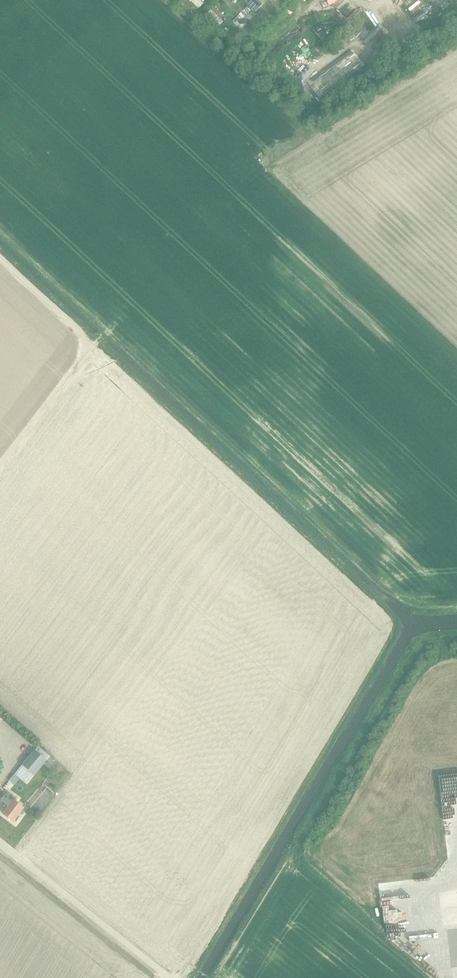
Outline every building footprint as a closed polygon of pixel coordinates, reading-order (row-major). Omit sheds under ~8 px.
[(206,14),(218,26),(223,22),(210,10),(206,14)] [(363,48),(358,52),(371,72),(376,68),(363,48)] [(13,774),(26,785),(50,757),(37,746),(13,774)] [(12,800),(13,799),(14,797),(7,791),(4,794),(12,800)] [(23,807),(13,799),(12,800),(4,794),(0,799),(7,805),(1,813),(12,821),(13,820),(15,821),(19,815),(18,814),(23,807)]
